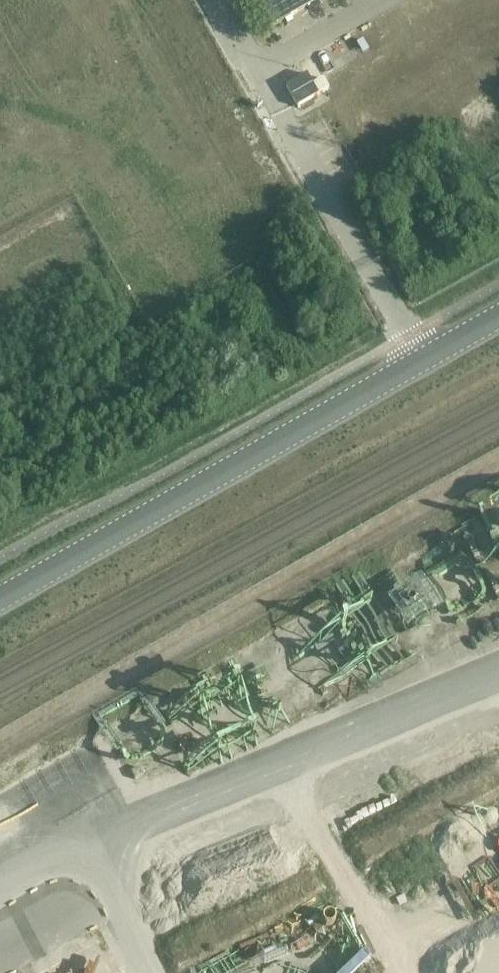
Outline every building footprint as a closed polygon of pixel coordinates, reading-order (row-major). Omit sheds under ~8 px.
[(319,0),(253,0),(269,28),(319,0)] [(306,74),(285,86),(297,107),(318,95),(306,74)] [(323,78),(318,95),(329,88),(323,78)] [(347,611),(362,606),(358,595),(343,600),(347,611)] [(330,606),(313,615),(322,630),(338,621),(330,606)] [(303,667),(289,675),(303,700),(317,692),(303,667)] [(0,844),(9,825),(2,822),(0,826),(0,844)] [(411,853),(427,884),(450,872),(434,841),(411,853)] [(498,909),(498,908),(492,894),(477,902),(484,917),(498,909)] [(498,935),(498,911),(489,916),(498,935)] [(466,945),(480,972),(498,972),(498,948),(495,941),(484,947),(479,938),(466,945)]
